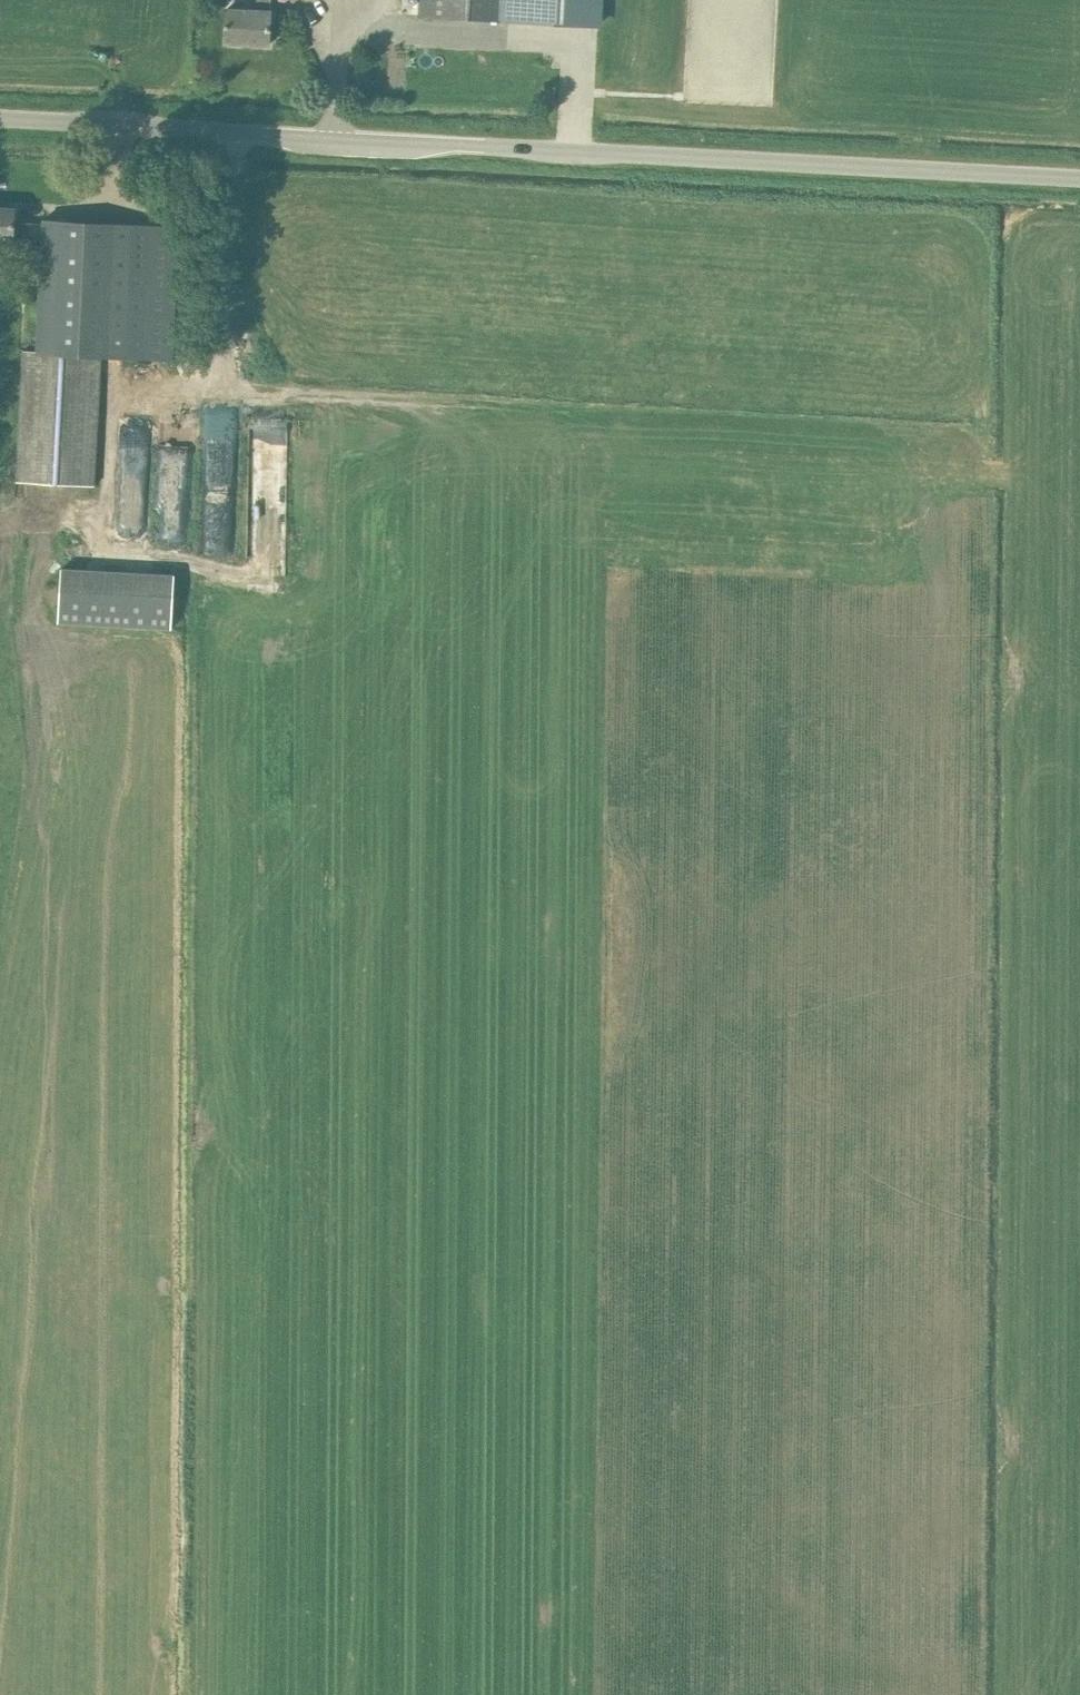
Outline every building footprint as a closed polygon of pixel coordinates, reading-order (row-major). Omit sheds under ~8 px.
[(225,20),(224,42),(269,45),(271,0),(256,0),(255,13),(226,12),(225,20)] [(421,16),(513,21),(597,25),(598,0),(422,0),(421,16)] [(12,242),(12,240),(41,242),(35,354),(22,354),(15,482),(95,486),(102,358),(171,362),(178,228),(42,220),(42,223),(13,222),(14,209),(0,208),(0,241),(12,242)] [(251,576),(288,576),(287,491),(250,491),(251,576)] [(61,568),(58,624),(172,630),(175,573),(61,568)]
